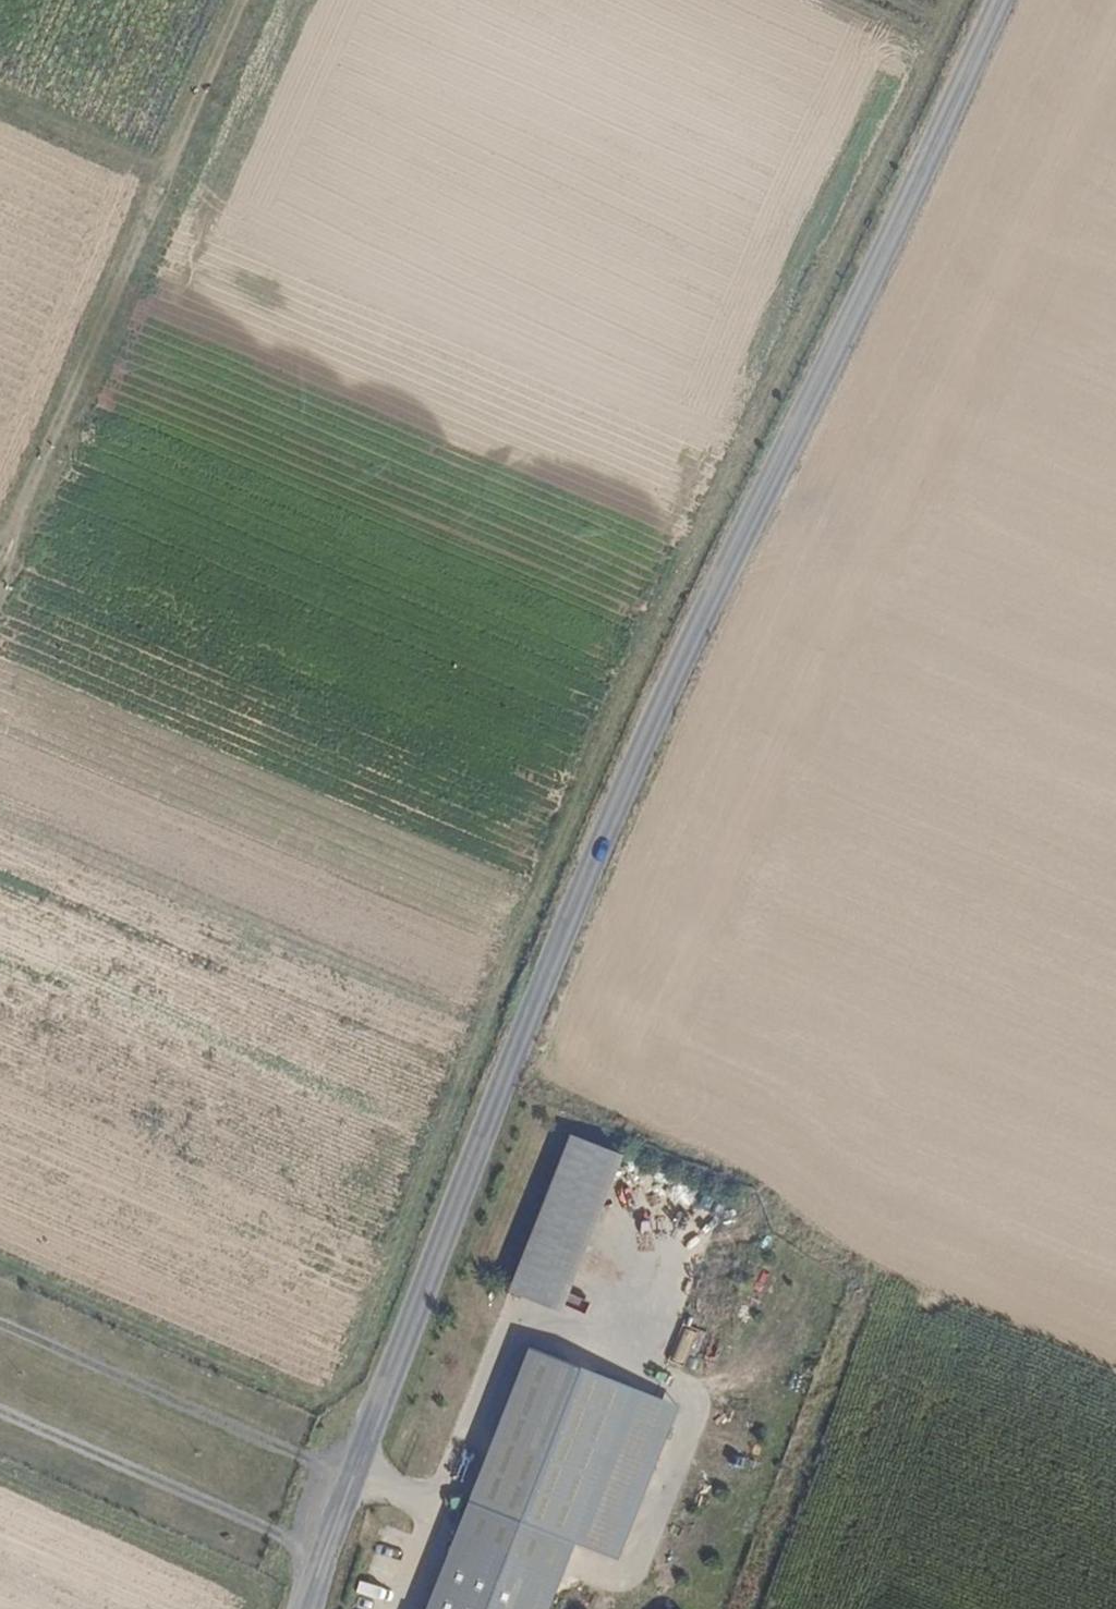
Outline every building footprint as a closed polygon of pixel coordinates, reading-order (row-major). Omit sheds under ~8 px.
[(724,1202),(569,1141),(507,1300),(662,1360),(724,1202)] [(467,1508),(575,1552),(614,1568),(677,1415),(530,1355),(467,1508)] [(575,1552),(467,1508),(426,1608),(551,1608),(575,1552)]
